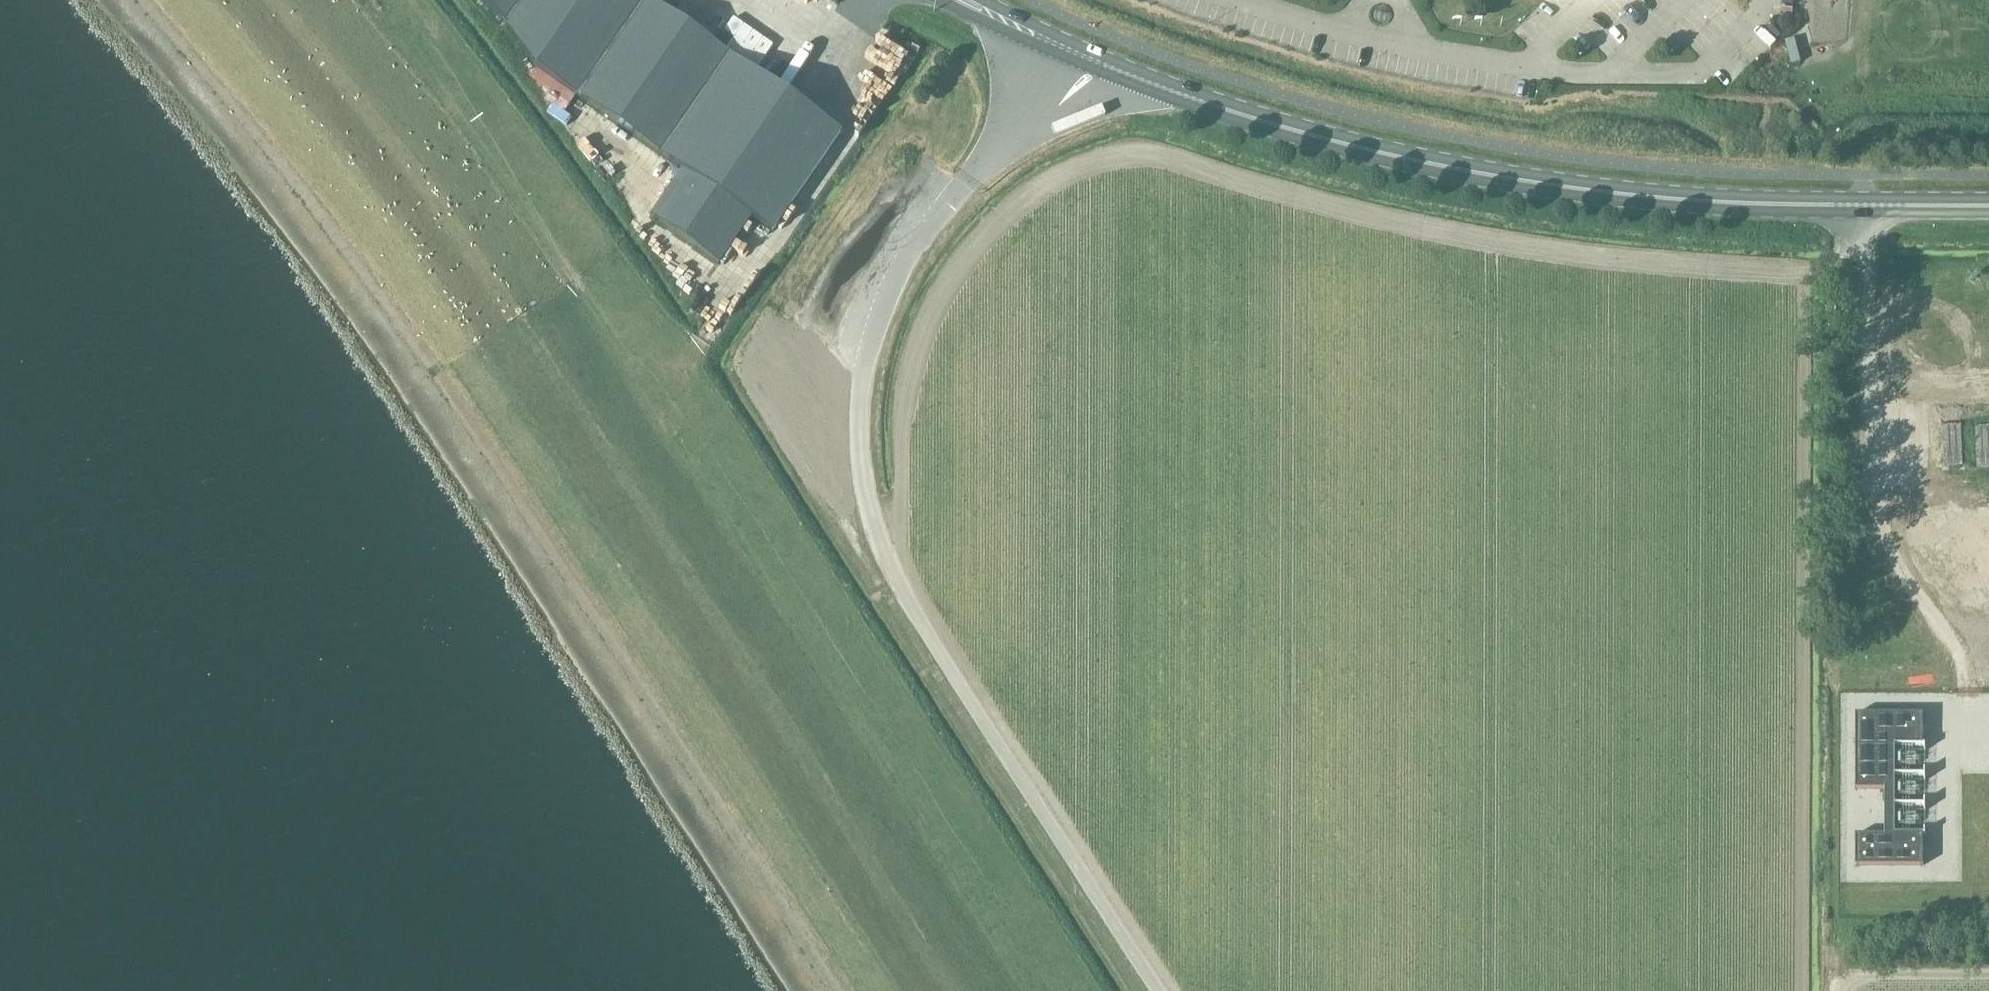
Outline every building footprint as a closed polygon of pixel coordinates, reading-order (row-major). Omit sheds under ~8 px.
[(524,0),(483,0),(507,24),(524,0)] [(661,204),(652,217),(720,264),(753,216),(774,230),(843,130),(652,0),(524,0),(507,24),(537,69),(664,155),(685,169),(661,204)] [(905,79),(919,55),(903,46),(888,70),(905,79)] [(1925,342),(1970,341),(1969,327),(1925,329),(1925,342)] [(1957,467),(1988,468),(1988,438),(1958,437),(1957,467)] [(1856,834),(1856,865),(1923,865),(1923,834),(1895,834),(1895,745),(1923,745),(1923,744),(1923,713),(1856,713),(1856,789),(1885,789),(1885,834),(1856,834)]
